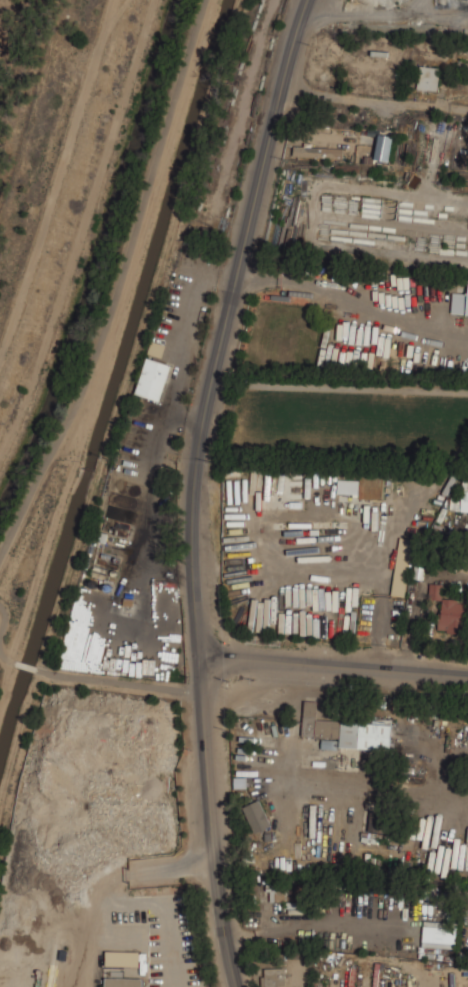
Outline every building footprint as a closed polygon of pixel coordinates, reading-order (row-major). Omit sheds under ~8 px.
[(438,90),(441,67),(420,65),(418,88),(438,90)] [(391,161),(396,133),(381,130),(376,158),(391,161)] [(295,157),(344,158),(344,146),(295,145),(295,157)] [(452,293),(451,315),(467,316),(467,294),(452,293)] [(161,400),(172,364),(148,356),(136,393),(161,400)] [(360,473),(360,498),(385,498),(385,473),(360,473)] [(462,476),(461,500),(450,499),(449,512),(467,512),(467,476),(462,476)] [(384,611),(384,573),(279,573),(279,591),(271,591),(270,611),(384,611)] [(467,599),(440,599),(440,633),(467,633),(467,599)] [(303,736),(326,737),(325,745),(337,745),(337,747),(392,749),(393,721),(320,718),(321,700),(305,700),(303,736)] [(273,825),(261,798),(243,806),(255,833),(273,825)] [(269,901),(286,901),(286,883),(269,883),(269,901)] [(423,947),(456,948),(457,923),(423,922),(423,947)] [(278,985),(286,985),(286,968),(263,968),(263,986),(278,986),(278,985)]
